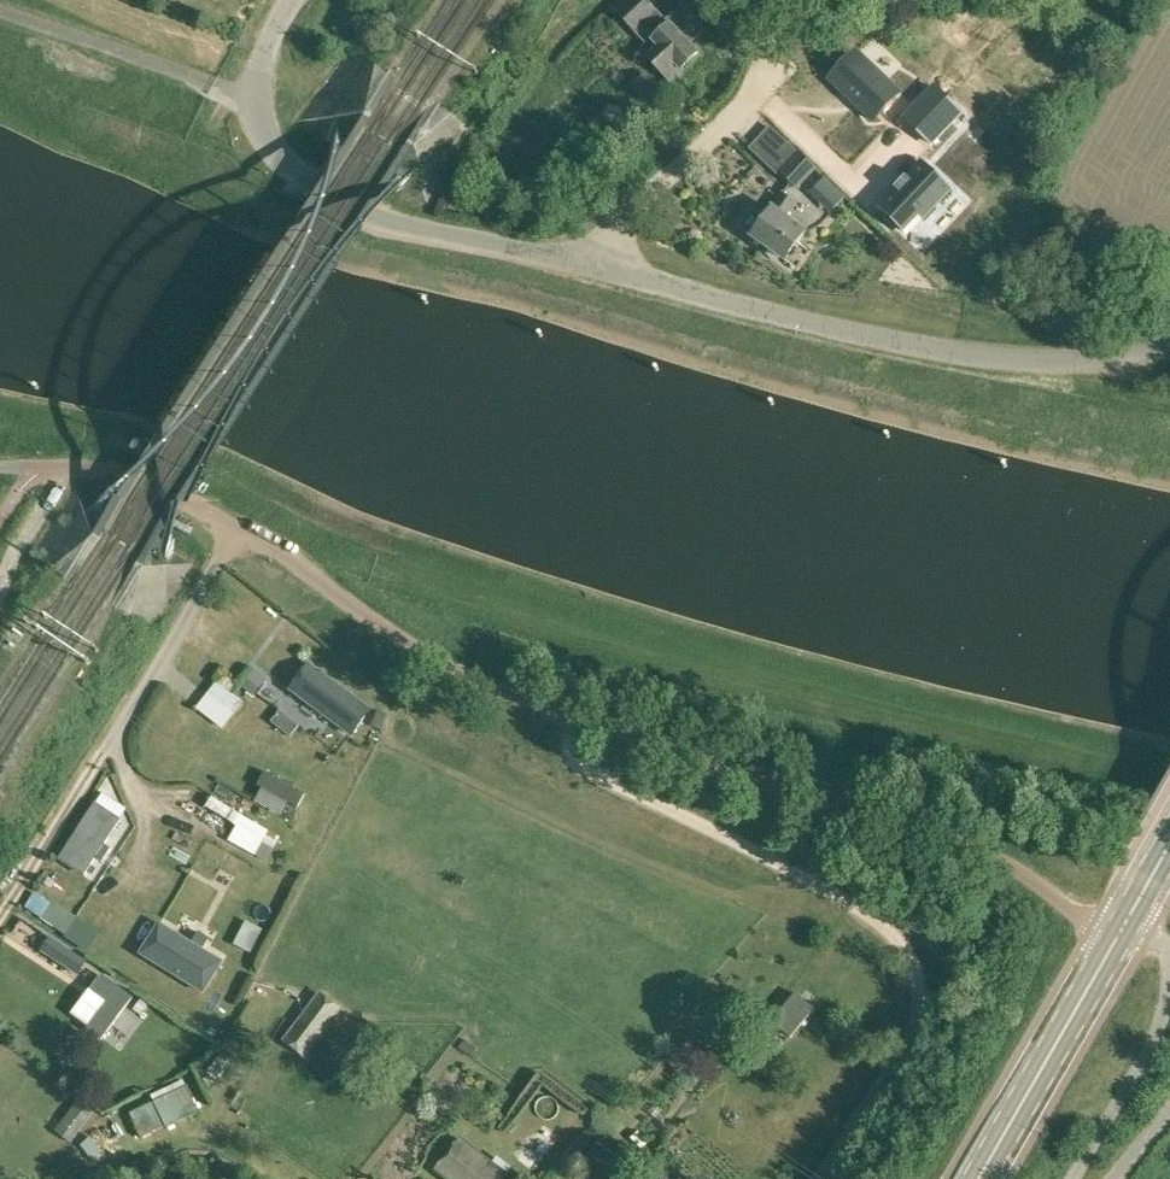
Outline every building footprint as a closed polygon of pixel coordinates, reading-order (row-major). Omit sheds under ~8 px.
[(647,0),(627,0),(616,11),(647,44),(641,50),(672,82),(684,70),(682,68),(699,52),(690,44),(706,28),(682,3),(665,19),(647,0)] [(832,81),(876,123),(902,95),(861,55),(850,66),(847,63),(841,68),(842,69),(832,81)] [(947,106),(933,93),(903,124),(917,137),(947,106)] [(961,119),(947,106),(917,137),(931,150),(961,119)] [(799,151),(779,172),(797,189),(816,170),(817,168),(799,151)] [(923,163),(881,207),(905,230),(918,215),(923,219),(950,190),(923,163)] [(837,206),(848,197),(834,180),(823,189),(837,206)] [(754,235),(752,237),(786,262),(808,233),(788,218),(797,205),(783,195),(766,218),(752,208),(748,209),(740,222),(741,226),(754,235)] [(288,686),(351,734),(370,709),(307,661),(288,686)] [(219,698),(229,708),(242,694),(232,684),(219,698)] [(223,700),(210,710),(224,730),(237,720),(223,700)] [(270,721),(289,736),(298,725),(279,710),(270,721)] [(378,710),(372,725),(381,729),(387,714),(378,710)] [(264,770),(256,784),(297,806),(305,792),(264,770)] [(246,850),(255,855),(269,831),(212,798),(206,808),(237,825),(228,840),(246,850)] [(111,849),(103,844),(120,819),(95,803),(60,856),(85,873),(96,857),(103,861),(111,849)] [(139,953),(204,992),(224,960),(159,920),(139,953)] [(86,960),(73,952),(65,965),(77,973),(86,960)] [(25,972),(15,988),(28,996),(38,981),(25,972)] [(102,972),(71,1014),(102,1037),(133,996),(102,972)] [(319,991),(283,1040),(306,1057),(343,1008),(319,991)] [(772,1022),(791,1037),(814,1008),(795,993),(772,1022)] [(151,1094),(154,1100),(130,1111),(141,1135),(166,1124),(167,1125),(198,1110),(183,1079),(151,1094)] [(77,1103),(55,1132),(68,1142),(90,1113),(77,1103)] [(447,1178),(504,1178),(509,1173),(460,1135),(434,1169),(447,1178)] [(118,1172),(121,1178),(145,1178),(139,1164),(118,1172)]
